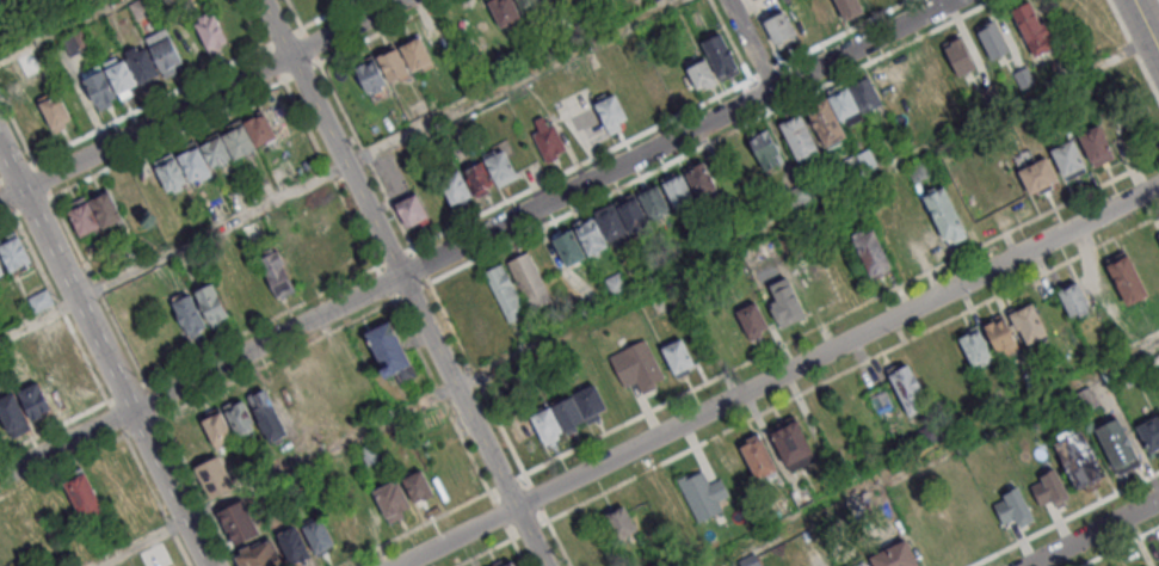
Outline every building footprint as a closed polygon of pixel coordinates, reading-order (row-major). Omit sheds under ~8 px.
[(128,4),(135,0),(150,0),(155,11),(136,20),(128,4)] [(488,1),(491,0),(512,0),(520,17),(501,27),(488,1)] [(523,13),(516,0),(540,0),(542,4),(523,13)] [(817,24),(828,19),(831,25),(840,21),(831,0),(802,0),(786,7),(801,42),(821,33),(817,24)] [(846,21),(836,0),(859,0),(865,12),(846,21)] [(1010,11),(1034,0),(1055,44),(1032,56),(1010,11)] [(764,21),(784,11),(796,35),(775,45),(764,21)] [(195,24),(215,13),(229,42),(209,51),(195,24)] [(975,29),(994,20),(1009,50),(991,60),(975,29)] [(442,25),(452,48),(434,57),(423,35),(442,25)] [(92,45),(68,59),(58,38),(82,26),(92,45)] [(701,42),(721,32),(740,70),(720,81),(701,42)] [(942,43),(960,35),(975,67),(956,75),(942,43)] [(169,37),(181,62),(162,72),(149,47),(169,37)] [(420,37),(431,60),(411,69),(400,48),(420,37)] [(409,73),(392,82),(377,55),(396,45),(409,73)] [(127,57),(147,48),(159,73),(140,82),(127,57)] [(356,68),(375,59),(388,84),(369,94),(356,68)] [(686,68),(705,59),(717,84),(698,93),(686,68)] [(124,60),(136,84),(117,93),(105,68),(124,60)] [(82,80),(103,69),(116,97),(95,106),(82,80)] [(850,85),(869,75),(882,104),(863,113),(850,85)] [(828,97),(849,87),(859,110),(840,119),(828,97)] [(70,118),(63,122),(66,127),(54,133),(39,103),(58,93),(70,118)] [(594,103),(615,93),(627,117),(617,122),(621,129),(610,134),(594,103)] [(806,107),(827,97),(846,136),(825,146),(806,107)] [(50,131),(32,98),(12,109),(30,141),(50,131)] [(277,136),(255,146),(243,122),(265,111),(277,136)] [(779,123),(802,112),(820,150),(799,161),(779,123)] [(531,133),(538,130),(534,119),(542,116),(547,125),(554,122),(566,147),(555,153),(556,156),(545,161),(531,133)] [(235,158),(223,134),(243,123),(255,148),(235,158)] [(1078,135),(1099,125),(1115,158),(1095,167),(1078,135)] [(750,139),(769,130),(784,161),(765,170),(750,139)] [(201,146),(221,135),(232,158),(211,168),(201,146)] [(1050,149),(1072,139),(1089,170),(1066,182),(1050,149)] [(745,141),(760,171),(741,179),(726,149),(745,141)] [(177,155),(198,146),(211,171),(190,182),(177,155)] [(485,159),(504,149),(516,174),(498,184),(485,159)] [(173,189),(167,192),(154,166),(175,156),(187,182),(183,184),(185,187),(174,192),(173,189)] [(1018,170),(1046,156),(1058,179),(1030,193),(1018,170)] [(466,168),(482,161),(493,183),(476,191),(466,168)] [(684,172),(704,161),(717,186),(696,197),(684,172)] [(983,180),(1001,214),(1026,201),(1009,167),(983,180)] [(439,178),(460,168),(474,196),(454,205),(439,178)] [(661,183),(682,173),(693,196),(672,207),(661,183)] [(639,193),(658,184),(668,208),(649,216),(639,193)] [(923,197),(944,186),(969,235),(948,246),(923,197)] [(109,191),(123,219),(104,228),(90,201),(109,191)] [(394,203),(417,192),(430,219),(407,229),(394,203)] [(616,205),(636,196),(647,217),(627,228),(616,205)] [(67,211),(87,201),(100,227),(80,238),(67,211)] [(594,211),(614,202),(625,228),(606,238),(594,211)] [(574,227),(593,217),(608,246),(587,256),(574,227)] [(241,228),(258,220),(264,233),(247,241),(241,228)] [(10,273),(0,254),(0,236),(16,228),(32,262),(10,273)] [(553,239),(572,229),(586,256),(566,266),(553,239)] [(852,239),(874,229),(893,269),(871,279),(852,239)] [(257,258),(277,248),(296,287),(276,297),(257,258)] [(506,262),(528,251),(549,296),(528,306),(506,262)] [(1106,264),(1127,254),(1146,293),(1124,302),(1106,264)] [(483,272),(504,263),(526,308),(506,318),(483,272)] [(604,278),(618,271),(625,288),(611,294),(604,278)] [(1058,291),(1078,281),(1090,306),(1069,316),(1058,291)] [(771,291),(790,282),(806,313),(787,322),(783,316),(776,320),(770,307),(777,303),(771,291)] [(212,283),(229,318),(212,326),(196,291),(212,283)] [(577,294),(592,287),(599,301),(584,308),(577,294)] [(26,296),(47,288),(53,301),(32,310),(26,296)] [(171,302),(190,293),(208,328),(187,338),(171,302)] [(735,312),(756,302),(767,327),(747,337),(735,312)] [(1010,314),(1034,302),(1048,332),(1024,344),(1010,314)] [(984,325),(1004,314),(1018,343),(998,353),(984,325)] [(363,332),(390,319),(412,363),(384,376),(363,332)] [(958,338),(979,327),(994,357),(973,368),(958,338)] [(660,347),(680,337),(693,364),(673,374),(660,347)] [(608,356),(645,338),(665,379),(641,389),(636,380),(623,387),(608,356)] [(888,374),(908,364),(929,405),(908,414),(888,374)] [(17,389),(37,381),(39,387),(53,411),(32,422),(17,389)] [(574,394),(594,384),(608,414),(587,424),(574,394)] [(1072,394),(1090,386),(1098,405),(1080,413),(1072,394)] [(253,394),(265,388),(288,433),(270,442),(253,408),(259,405),(253,394)] [(11,438),(0,415),(0,397),(13,390),(31,427),(11,438)] [(553,404),(573,394),(586,425),(566,433),(553,404)] [(224,410),(242,401),(255,429),(238,437),(224,410)] [(529,414),(550,405),(563,435),(543,444),(529,414)] [(201,420),(221,411),(234,437),(214,447),(201,420)] [(1135,426),(1158,415),(1158,452),(1151,456),(1135,426)] [(1095,429),(1116,417),(1138,457),(1116,468),(1095,429)] [(769,432),(797,418),(814,453),(787,467),(769,432)] [(1053,443),(1083,427),(1105,474),(1077,488),(1053,443)] [(739,445),(760,435),(777,467),(754,478),(739,445)] [(359,448),(375,439),(382,457),(368,465),(359,448)] [(195,467),(220,455),(234,486),(209,498),(195,467)] [(1038,475),(1054,467),(1069,500),(1054,507),(1050,499),(1037,505),(1029,485),(1041,479),(1038,475)] [(716,500),(721,509),(695,521),(677,480),(703,468),(709,482),(721,478),(729,494),(716,500)] [(421,469),(433,492),(413,502),(401,479),(421,469)] [(62,482),(86,470),(104,506),(101,507),(104,511),(88,519),(86,516),(80,518),(62,482)] [(396,479),(409,506),(386,518),(372,491),(396,479)] [(1003,494),(1018,486),(1034,519),(1018,527),(1013,518),(1001,524),(992,504),(1004,498),(1003,494)] [(242,499),(258,533),(234,545),(217,512),(242,499)] [(604,515),(623,504),(637,529),(618,540),(604,515)] [(321,516),(334,543),(316,552),(303,525),(321,516)] [(296,524),(312,555),(290,565),(275,534),(296,524)] [(272,537),(286,565),(239,565),(234,555),(272,537)] [(920,565),(918,565),(874,565),(869,556),(907,537),(920,565)] [(754,553),(761,565),(740,565),(738,561),(754,553)]
